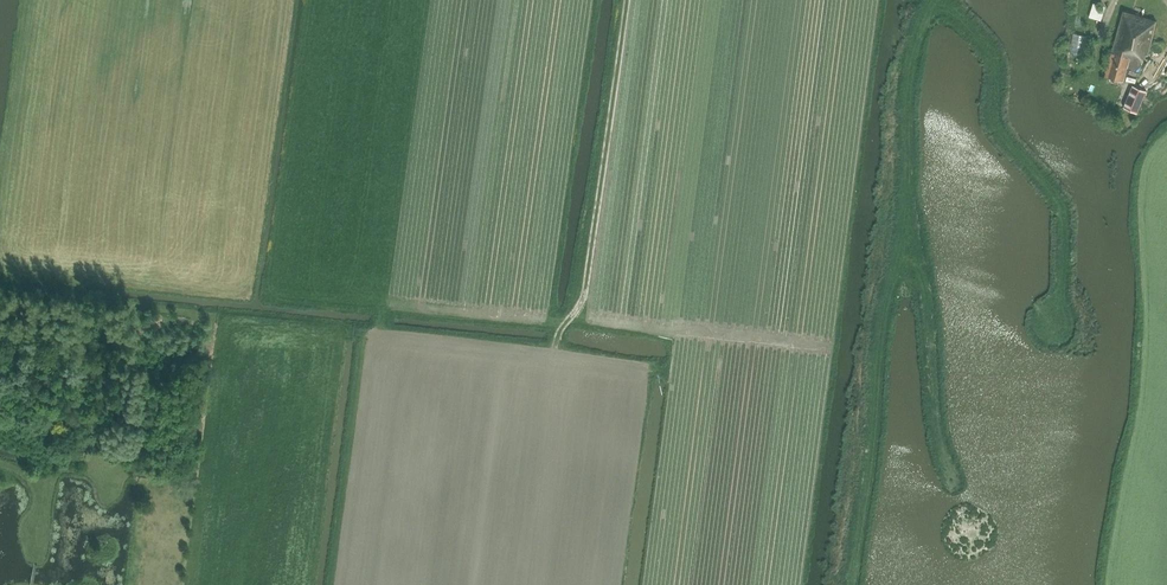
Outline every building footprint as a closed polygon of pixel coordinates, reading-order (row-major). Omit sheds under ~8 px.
[(1108,0),(1094,0),(1092,11),(1105,14),(1108,0)] [(1158,21),(1124,12),(1106,75),(1125,81),(1129,68),(1141,71),(1146,53),(1148,54),(1158,21)] [(1087,36),(1074,33),(1070,52),(1083,54),(1087,36)] [(1133,86),(1124,107),(1138,112),(1147,91),(1133,86)]
